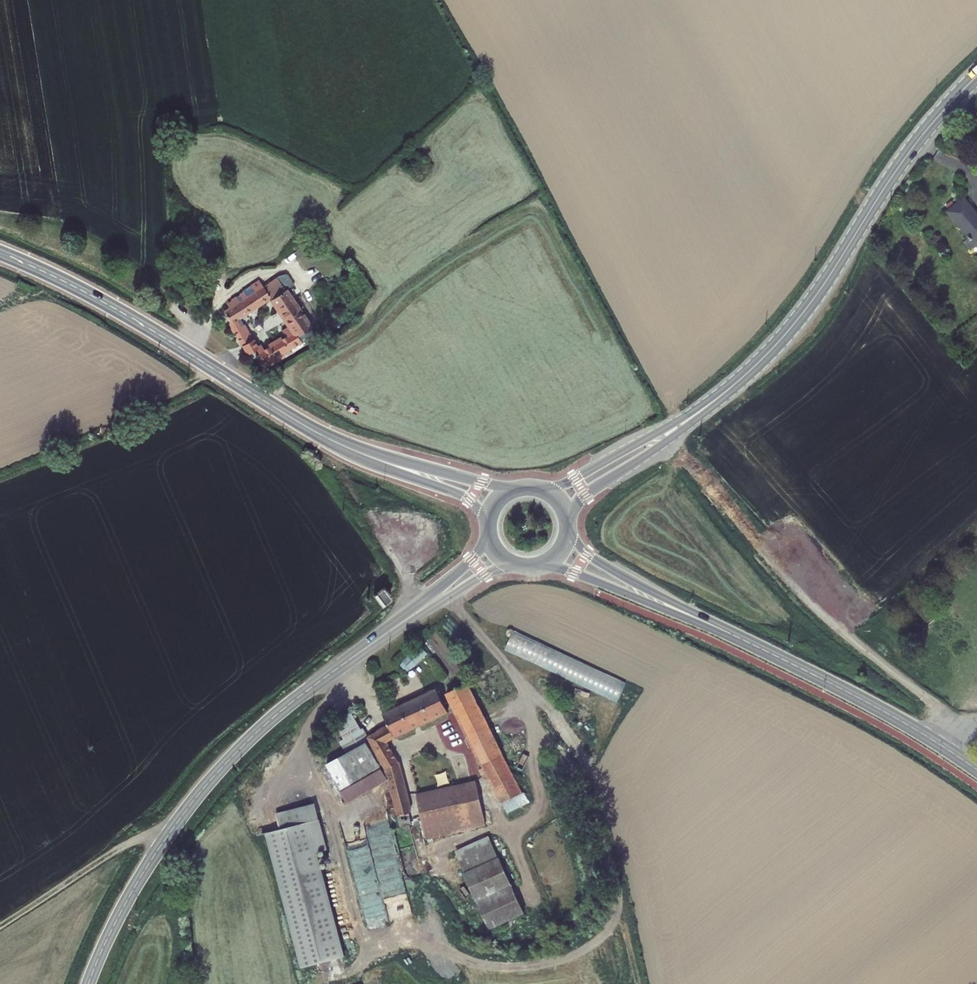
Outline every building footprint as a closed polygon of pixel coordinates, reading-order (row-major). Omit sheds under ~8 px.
[(959,238),(963,243),(976,232),(976,206),(974,208),(976,211),(970,216),(968,213),(966,215),(953,198),(937,211),(959,238)] [(974,208),(968,213),(970,216),(976,211),(974,208)] [(958,247),(963,243),(959,238),(954,242),(958,247)] [(271,297),(284,288),(290,284),(283,273),(280,275),(264,286),(271,297)] [(230,308),(224,311),(230,323),(243,346),(252,341),(240,318),(270,298),(281,314),(295,305),(284,288),(271,297),(264,286),(260,280),(253,285),(252,284),(243,290),(244,291),(232,299),(233,300),(235,304),(230,308)] [(311,328),(295,305),(281,314),(289,326),(293,332),(286,336),(258,353),(265,364),(301,342),(298,337),(311,328)] [(283,331),(286,336),(293,332),(289,326),(283,331)] [(252,341),(243,346),(247,355),(257,349),(252,341)] [(384,587),(375,594),(384,605),(391,600),(391,596),(384,587)] [(438,633),(430,624),(385,666),(391,674),(386,678),(389,681),(438,633)] [(443,689),(447,696),(468,686),(463,678),(443,689)] [(513,771),(468,686),(447,696),(500,799),(507,795),(508,798),(513,795),(511,793),(521,787),(513,771)] [(435,691),(379,714),(383,724),(388,736),(443,712),(435,691)] [(359,726),(352,711),(337,718),(345,734),(359,726)] [(383,724),(377,727),(383,737),(388,736),(383,724)] [(364,735),(366,737),(383,767),(385,777),(395,823),(410,820),(408,808),(397,761),(383,737),(377,727),(364,735)] [(323,755),(340,792),(385,777),(383,767),(366,737),(323,755)] [(421,821),(484,806),(488,805),(484,791),(418,806),(421,821)] [(411,823),(421,821),(418,806),(408,808),(410,820),(411,823)] [(484,806),(421,821),(425,837),(488,821),(484,806)] [(318,821),(268,831),(296,958),(345,947),(318,821)] [(507,895),(492,858),(463,871),(478,907),(507,895)] [(391,920),(416,913),(405,880),(404,881),(400,869),(395,870),(396,872),(388,874),(390,878),(374,883),(373,878),(366,880),(363,871),(360,862),(353,864),(357,875),(356,876),(366,909),(386,903),(391,920)]
